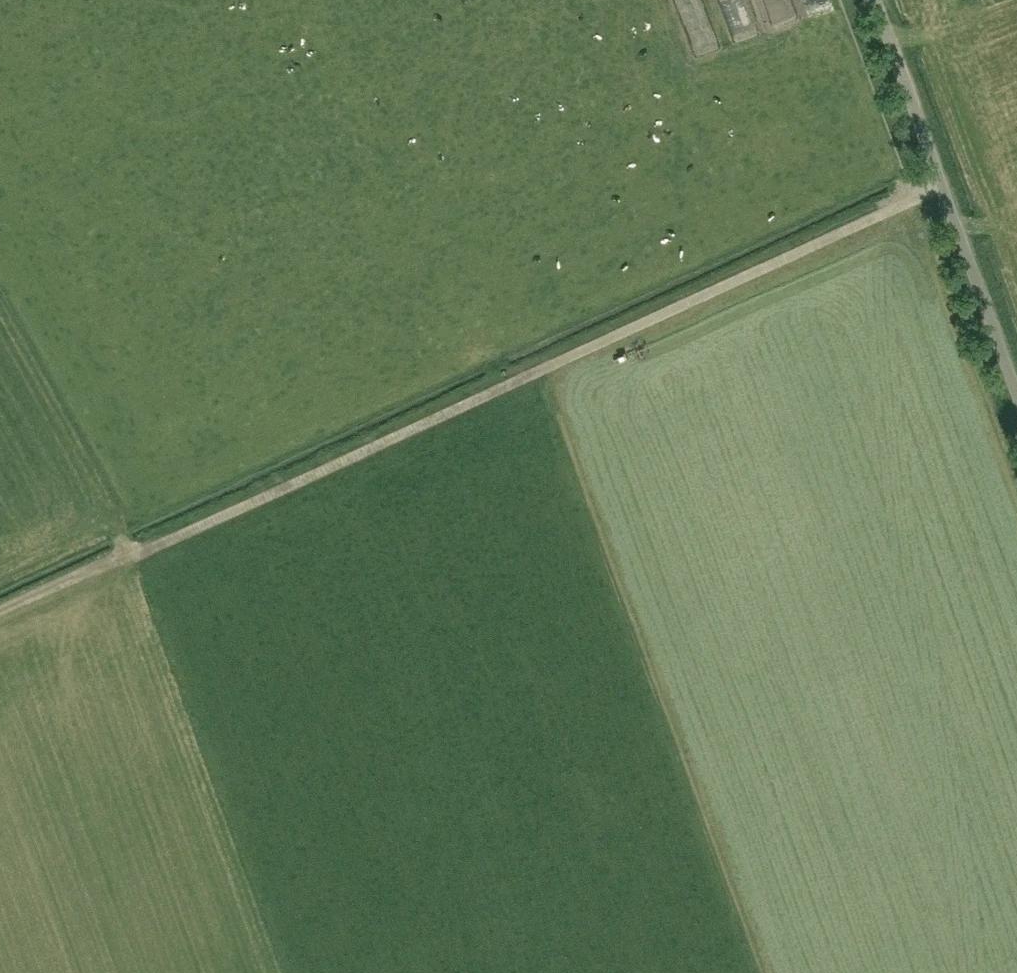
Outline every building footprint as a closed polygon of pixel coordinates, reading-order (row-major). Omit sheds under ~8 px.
[(749,23),(743,0),(717,0),(725,29),(749,23)] [(828,0),(803,0),(808,12),(829,4),(828,0)] [(694,39),(695,50),(711,49),(711,38),(694,39)]
